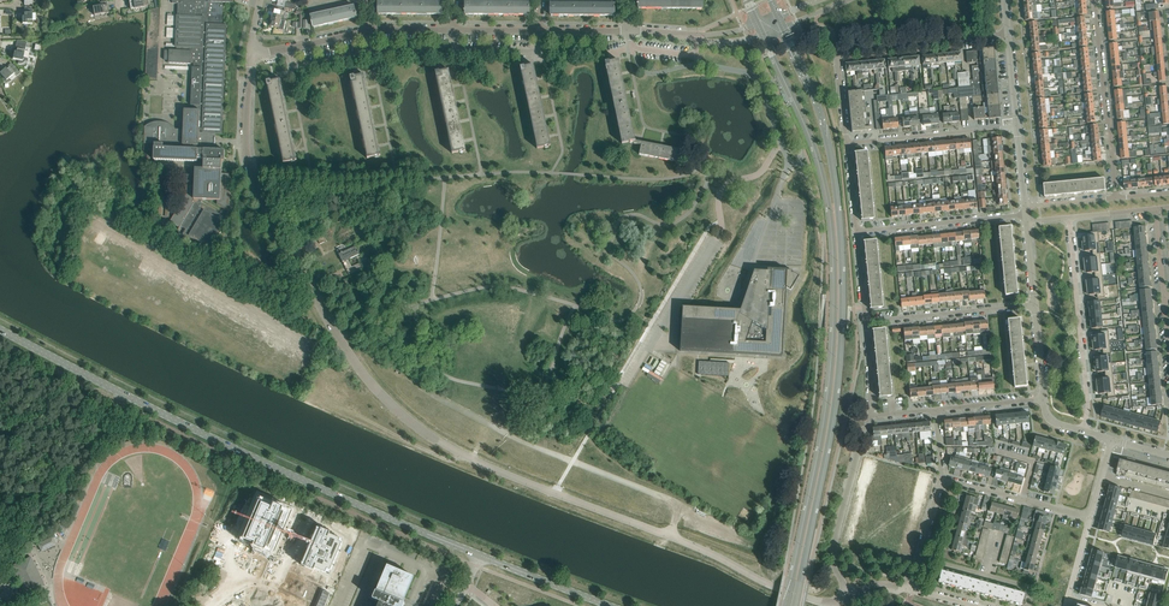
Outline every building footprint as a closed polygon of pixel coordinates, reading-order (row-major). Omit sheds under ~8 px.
[(141,8),(146,7),(145,5),(149,5),(148,0),(130,0),(130,1),(130,2),(131,2),(132,5),(131,5),(131,9),(132,9),(132,10),(134,9),(134,10),(135,11),(136,12),(137,12),(138,11),(139,10),(140,9),(140,8),(141,8)] [(144,127),(144,128),(144,151),(154,151),(154,154),(154,160),(198,162),(198,159),(203,159),(203,160),(204,160),(204,168),(195,168),(195,169),(195,173),(195,177),(195,181),(195,182),(195,185),(194,185),(184,185),(184,183),(183,198),(183,199),(183,200),(182,200),(182,201),(169,223),(169,224),(170,222),(179,227),(178,229),(179,229),(181,226),(186,229),(181,236),(198,247),(201,243),(211,249),(226,223),(228,221),(227,228),(228,228),(228,219),(220,214),(201,203),(203,200),(203,199),(217,200),(217,204),(228,211),(228,212),(229,211),(231,213),(231,200),(229,200),(229,197),(230,174),(221,173),(221,170),(222,170),(222,169),(221,169),(221,165),(222,165),(221,165),(222,161),(225,161),(225,150),(214,150),(215,148),(213,148),(213,146),(213,134),(215,134),(215,133),(222,134),(226,52),(227,25),(222,25),(223,2),(233,3),(233,0),(173,0),(172,4),(178,4),(177,15),(176,15),(175,48),(175,51),(166,51),(164,50),(164,59),(169,60),(168,63),(191,64),(191,63),(194,63),(194,67),(192,67),(191,105),(192,105),(192,110),(184,109),(183,130),(176,130),(173,127),(169,124),(165,123),(160,122),(157,122),(156,122),(151,123),(147,125),(144,127)] [(702,0),(638,0),(638,3),(637,3),(637,4),(638,4),(638,6),(637,6),(637,8),(702,8),(702,0)] [(1168,0),(1155,0),(1155,4),(1146,4),(1146,10),(1159,9),(1158,4),(1168,3),(1168,0)] [(93,3),(95,13),(95,15),(101,14),(101,15),(102,16),(103,17),(104,17),(105,16),(106,16),(107,15),(107,13),(108,13),(109,12),(109,8),(107,8),(107,6),(108,6),(108,5),(107,1),(93,3)] [(442,14),(442,2),(442,3),(378,3),(378,1),(378,3),(377,3),(377,10),(378,10),(378,14),(442,14)] [(529,15),(529,2),(466,2),(465,2),(465,4),(464,4),(464,11),(465,11),(465,14),(529,15)] [(614,16),(614,3),(551,2),(550,2),(550,5),(549,5),(549,11),(550,12),(550,15),(614,16)] [(355,12),(353,5),(353,7),(311,16),(311,15),(314,27),(356,18),(355,14),(357,14),(357,13),(356,13),(356,12),(355,12)] [(1037,12),(1037,5),(1032,6),(1025,6),(1025,13),(1033,13),(1037,12)] [(1087,14),(1087,7),(1079,8),(1075,8),(1076,15),(1080,15),(1087,14)] [(32,9),(24,9),(24,15),(22,15),(22,24),(29,24),(30,24),(31,25),(32,24),(33,24),(33,22),(33,21),(32,20),(32,9)] [(286,12),(283,11),(274,9),(272,17),(284,20),(286,12)] [(1119,13),(1119,10),(1107,11),(1108,19),(1115,18),(1121,17),(1120,14),(1120,13),(1119,13)] [(1144,12),(1140,12),(1137,13),(1138,20),(1137,20),(1138,22),(1141,22),(1140,19),(1141,19),(1141,16),(1145,16),(1144,12)] [(1160,20),(1159,12),(1149,13),(1150,22),(1153,21),(1160,20)] [(286,20),(284,20),(272,17),(270,26),(278,28),(278,29),(284,31),(284,30),(286,20)] [(1086,24),(1085,17),(1077,18),(1073,18),(1060,20),(1058,20),(1058,24),(1061,24),(1071,23),(1071,26),(1078,25),(1086,24)] [(1161,29),(1160,20),(1153,21),(1150,22),(1151,30),(1154,29),(1161,29)] [(1047,25),(1047,21),(1042,21),(1042,22),(1037,22),(1030,23),(1030,30),(1038,29),(1038,26),(1047,25)] [(1047,36),(1047,35),(1043,36),(1039,36),(1031,37),(1032,44),(1040,43),(1040,44),(1045,43),(1044,36),(1047,36)] [(18,63),(18,64),(20,64),(22,64),(24,63),(25,61),(26,60),(27,58),(23,57),(27,42),(19,40),(17,51),(15,50),(13,59),(19,60),(18,63)] [(1163,54),(1162,46),(1156,47),(1151,47),(1152,56),(1157,55),(1163,54)] [(993,48),(990,49),(982,50),(966,51),(967,63),(979,62),(979,65),(972,66),(973,80),(973,81),(981,81),(980,73),(995,72),(993,48)] [(954,62),(953,52),(945,53),(946,62),(954,62)] [(962,61),(961,52),(953,52),(954,62),(962,61)] [(946,62),(945,53),(938,54),(939,63),(946,62)] [(939,67),(939,63),(938,54),(930,55),(931,68),(933,68),(939,67)] [(931,68),(930,55),(922,55),(923,69),(929,68),(931,68)] [(920,69),(919,56),(911,57),(912,66),(912,68),(915,67),(915,70),(920,69)] [(905,71),(904,66),(903,57),(895,58),(897,72),(898,71),(905,71)] [(912,66),(911,57),(903,57),(904,66),(912,66)] [(897,72),(895,58),(887,59),(888,68),(893,68),(893,72),(895,72),(897,72)] [(886,68),(885,59),(877,60),(878,73),(880,73),(882,73),(882,69),(886,68)] [(609,61),(605,62),(622,144),(633,141),(634,141),(618,64),(619,64),(619,60),(609,62),(609,61)] [(878,73),(877,60),(869,61),(870,70),(874,69),(874,74),(876,73),(878,73)] [(862,73),(861,61),(853,62),(854,71),(855,71),(857,71),(858,79),(863,79),(862,73)] [(870,70),(869,61),(861,61),(862,73),(870,73),(870,70)] [(854,71),(853,62),(845,63),(846,72),(851,71),(851,75),(855,75),(855,71),(854,71)] [(0,73),(4,77),(1,80),(1,79),(1,80),(2,81),(3,81),(4,82),(6,82),(7,82),(8,82),(9,82),(11,81),(12,80),(9,78),(14,73),(17,76),(20,73),(12,64),(8,68),(6,67),(0,73)] [(1123,64),(1120,65),(1112,65),(1113,72),(1124,71),(1123,64)] [(524,66),(520,67),(537,149),(548,146),(548,148),(549,148),(548,146),(551,146),(550,145),(535,69),(534,65),(524,67),(524,66)] [(439,71),(435,72),(452,153),(463,151),(463,152),(464,152),(463,151),(466,151),(450,74),(449,69),(439,72),(439,71)] [(1091,77),(1090,70),(1083,70),(1083,74),(1079,75),(1079,78),(1091,77)] [(1124,74),(1127,74),(1126,71),(1124,71),(1113,72),(1114,80),(1121,79),(1125,79),(1124,74)] [(354,73),(353,73),(354,76),(350,77),(367,158),(378,156),(379,157),(379,156),(381,155),(365,79),(364,74),(360,75),(357,72),(354,73)] [(968,72),(957,73),(957,74),(957,79),(958,87),(970,86),(969,80),(968,72)] [(997,95),(995,72),(980,73),(981,81),(973,81),(973,80),(969,80),(970,86),(958,87),(958,88),(959,98),(959,100),(966,100),(965,97),(972,97),(982,95),(982,96),(997,95)] [(1166,80),(1165,72),(1158,72),(1154,73),(1154,77),(1159,77),(1159,81),(1166,80)] [(1147,81),(1146,73),(1143,74),(1143,77),(1144,85),(1152,84),(1151,81),(1147,81)] [(270,81),(267,82),(284,163),(295,161),(295,162),(295,161),(297,160),(281,83),(280,79),(277,80),(274,77),(270,78),(270,77),(270,81)] [(1092,84),(1091,77),(1079,78),(1076,78),(1076,82),(1080,82),(1079,78),(1084,78),(1084,85),(1092,84)] [(1049,88),(1048,81),(1036,82),(1036,89),(1044,89),(1049,88)] [(1092,91),(1092,84),(1084,85),(1085,88),(1081,88),(1082,92),(1085,92),(1092,91)] [(1064,94),(1063,87),(1059,87),(1059,92),(1055,93),(1056,95),(1064,94)] [(959,98),(958,88),(949,89),(949,94),(954,93),(954,98),(959,98)] [(949,94),(949,89),(938,90),(939,99),(944,98),(943,94),(949,94)] [(1045,91),(1044,89),(1036,89),(1037,97),(1045,96),(1049,95),(1049,96),(1051,95),(1051,91),(1045,91)] [(1127,93),(1127,89),(1122,90),(1115,90),(1115,98),(1127,97),(1127,93)] [(848,92),(852,132),(865,131),(865,130),(872,130),(871,126),(867,126),(864,90),(854,91),(848,92)] [(908,93),(900,94),(898,94),(898,100),(902,99),(903,102),(908,101),(908,97),(908,93)] [(1000,117),(997,95),(982,96),(982,95),(972,97),(974,120),(985,119),(1000,117)] [(1168,103),(1167,95),(1160,95),(1161,99),(1157,100),(1158,105),(1161,104),(1168,103)] [(1128,104),(1128,103),(1127,97),(1115,98),(1116,105),(1128,104)] [(1045,98),(1043,99),(1037,99),(1038,107),(1046,106),(1045,98)] [(892,100),(888,101),(889,107),(889,108),(891,128),(898,127),(898,121),(898,118),(894,119),(892,106),(892,100)] [(1094,108),(1093,101),(1086,102),(1086,109),(1094,108)] [(1129,107),(1128,104),(1116,105),(1117,112),(1125,111),(1124,108),(1129,107)] [(951,122),(950,113),(950,106),(944,106),(944,110),(947,110),(947,114),(942,114),(943,123),(951,122)] [(967,109),(966,107),(960,107),(961,121),(969,120),(967,109)] [(886,114),(881,115),(883,129),(891,128),(889,108),(886,108),(886,114)] [(925,109),(919,109),(920,115),(922,114),(923,125),(931,124),(930,112),(925,112),(925,109)] [(910,112),(910,114),(910,117),(911,126),(919,125),(918,111),(910,112)] [(935,111),(930,112),(931,124),(939,123),(938,113),(936,113),(935,111)] [(1129,111),(1125,111),(1117,112),(1118,119),(1130,118),(1129,111)] [(959,121),(959,115),(958,112),(950,113),(951,122),(959,121)] [(1162,113),(1150,114),(1147,114),(1148,126),(1156,125),(1155,118),(1163,117),(1163,121),(1168,121),(1168,112),(1162,113)] [(911,126),(910,117),(910,114),(905,115),(905,118),(902,118),(903,127),(911,126)] [(1048,127),(1047,120),(1040,121),(1040,128),(1048,127)] [(1099,132),(1098,125),(1091,125),(1086,126),(1087,133),(1091,133),(1099,132)] [(1149,134),(1162,133),(1161,126),(1148,127),(1149,134)] [(1048,130),(1047,130),(1041,130),(1041,138),(1049,137),(1048,130)] [(1100,139),(1099,132),(1091,133),(1091,136),(1086,137),(1086,140),(1100,139)] [(1002,140),(1001,137),(992,138),(993,146),(1001,145),(1001,140),(1002,140)] [(971,151),(971,144),(970,138),(967,139),(963,140),(964,149),(968,148),(968,151),(971,151)] [(964,149),(963,140),(958,140),(958,139),(956,140),(957,149),(964,149)] [(1100,142),(1100,139),(1086,140),(1081,141),(1081,145),(1088,144),(1088,148),(1092,147),(1100,146),(1102,145),(1101,142),(1100,142)] [(635,140),(634,141),(633,141),(633,143),(641,145),(639,154),(679,162),(681,150),(642,142),(635,141),(635,140)] [(957,149),(956,140),(953,140),(953,141),(949,141),(949,150),(957,149)] [(942,151),(941,141),(939,141),(939,142),(934,142),(935,151),(942,151)] [(949,150),(949,141),(944,141),(941,141),(942,151),(949,150)] [(928,152),(927,142),(924,143),(920,144),(921,156),(928,155),(928,152)] [(935,151),(934,142),(930,143),(930,142),(927,142),(928,152),(935,151)] [(914,158),(913,144),(910,144),(910,145),(906,145),(907,158),(914,158)] [(921,156),(920,144),(916,144),(913,144),(914,158),(922,157),(921,156)] [(1055,151),(1054,144),(1050,144),(1042,145),(1043,152),(1050,151),(1055,151)] [(907,158),(906,145),(902,146),(902,145),(899,145),(899,155),(900,155),(900,159),(907,158)] [(1002,149),(1001,145),(993,146),(987,146),(988,154),(994,153),(1003,152),(1003,149),(1002,149)] [(893,159),(893,156),(892,147),(887,147),(887,146),(884,147),(886,160),(893,159)] [(1133,150),(1129,151),(1121,151),(1122,159),(1133,157),(1133,150)] [(869,174),(867,151),(854,152),(854,153),(856,153),(858,175),(869,174)] [(1003,155),(1003,152),(994,153),(994,160),(1003,160),(1002,155),(1003,155)] [(1056,165),(1055,158),(1051,158),(1043,159),(1044,166),(1056,165)] [(1003,164),(1003,160),(994,160),(995,165),(991,165),(992,168),(1004,167),(1004,164),(1003,164)] [(1005,170),(1004,167),(992,168),(992,172),(996,171),(996,175),(1004,174),(1004,170),(1005,170)] [(1139,187),(1138,175),(1138,173),(1137,173),(1135,173),(1135,176),(1131,176),(1131,180),(1132,188),(1139,187)] [(871,196),(869,174),(858,175),(860,197),(871,196)] [(1005,179),(1004,174),(996,175),(993,175),(994,183),(1006,182),(1006,179),(1005,179)] [(1145,174),(1141,174),(1138,175),(1139,187),(1146,186),(1145,179),(1145,174)] [(1153,186),(1153,180),(1153,178),(1145,179),(1146,186),(1153,186)] [(1105,179),(1085,181),(1086,192),(1106,190),(1106,192),(1105,179)] [(1085,181),(1065,183),(1066,194),(1086,192),(1085,181)] [(1006,184),(1006,182),(994,183),(994,186),(997,186),(997,190),(1006,189),(1005,185),(1006,184)] [(1065,183),(1044,185),(1045,195),(1046,198),(1046,196),(1066,194),(1065,183)] [(1006,193),(1006,189),(997,190),(993,190),(993,194),(995,194),(995,198),(1007,196),(1007,193),(1006,193)] [(977,208),(976,202),(975,194),(968,195),(969,197),(969,199),(970,208),(974,208),(974,209),(977,208)] [(874,219),(871,196),(860,197),(862,219),(861,220),(874,219)] [(1008,199),(1007,196),(995,198),(995,201),(999,201),(999,205),(1007,204),(1007,199),(1008,199)] [(970,208),(969,199),(969,197),(961,197),(961,200),(962,210),(965,210),(965,209),(970,208)] [(934,213),(933,203),(933,199),(926,200),(926,204),(927,213),(931,212),(931,213),(934,213)] [(941,211),(940,202),(940,199),(933,199),(933,203),(934,213),(937,212),(941,211)] [(920,214),(919,204),(916,205),(916,200),(911,201),(912,205),(913,214),(917,214),(920,214)] [(962,210),(961,200),(954,201),(955,210),(960,209),(960,210),(962,210)] [(948,211),(947,202),(940,202),(941,211),(945,211),(946,212),(948,211)] [(899,216),(898,207),(897,203),(890,204),(891,217),(894,217),(894,216),(899,216)] [(927,213),(926,204),(919,204),(920,214),(923,214),(923,213),(927,213)] [(906,215),(905,206),(898,207),(899,216),(903,215),(903,216),(906,215)] [(1011,226),(999,227),(1001,250),(1012,249),(1010,227),(1011,227),(1011,226)] [(1145,226),(1134,227),(1135,235),(1145,234),(1145,231),(1146,231),(1145,226)] [(329,249),(324,251),(333,274),(352,266),(352,269),(363,265),(359,253),(362,252),(357,238),(354,240),(350,229),(325,239),(329,249)] [(971,239),(970,230),(963,231),(963,232),(963,240),(964,240),(964,241),(964,243),(971,242),(971,239)] [(979,238),(978,230),(970,230),(971,239),(979,238)] [(1091,236),(1083,237),(1083,244),(1099,242),(1098,231),(1091,232),(1091,236)] [(963,240),(963,232),(955,233),(956,241),(964,241),(964,240),(963,240)] [(956,241),(955,233),(947,234),(948,242),(949,247),(952,246),(952,242),(956,241)] [(948,242),(947,234),(940,235),(941,247),(949,247),(948,242)] [(1145,234),(1135,235),(1136,242),(1147,241),(1146,236),(1145,237),(1145,234)] [(933,244),(933,235),(925,236),(926,244),(933,244)] [(941,247),(940,235),(933,235),(933,244),(934,248),(941,247)] [(910,245),(910,236),(902,237),(903,246),(910,245)] [(918,245),(918,237),(917,236),(910,236),(910,245),(911,249),(919,248),(918,245)] [(926,244),(925,236),(918,237),(918,245),(926,244)] [(903,246),(902,237),(894,238),(896,251),(899,251),(899,246),(903,246)] [(878,262),(876,240),(863,241),(864,241),(867,263),(878,262)] [(1147,241),(1136,242),(1136,250),(1147,249),(1146,246),(1147,246),(1147,241)] [(1099,242),(1083,244),(1084,251),(1093,250),(1093,254),(1100,253),(1099,242)] [(1012,249),(1001,250),(1003,273),(1015,271),(1012,249)] [(1147,249),(1136,250),(1137,257),(1148,256),(1148,251),(1147,251),(1147,249)] [(1085,260),(1084,260),(1084,263),(1085,263),(1086,266),(1102,264),(1100,253),(1093,254),(1093,258),(1085,259),(1085,260)] [(1148,256),(1137,257),(1138,265),(1148,264),(1148,261),(1149,261),(1148,256)] [(935,268),(935,261),(928,262),(928,264),(928,269),(933,268),(933,270),(936,270),(936,268),(935,268)] [(944,267),(943,262),(939,262),(939,263),(936,263),(935,261),(935,268),(936,268),(936,270),(940,269),(940,268),(944,267)] [(880,285),(878,262),(867,263),(869,286),(880,285)] [(1102,264),(1086,266),(1086,273),(1095,272),(1095,276),(1103,275),(1102,264)] [(1148,264),(1138,265),(1139,272),(1150,271),(1149,266),(1148,266),(1148,264)] [(770,270),(753,269),(739,311),(734,311),(734,309),(682,307),(680,351),(782,356),(785,287),(791,289),(799,276),(793,272),(791,272),(791,270),(770,269),(770,270)] [(1015,271),(1003,273),(1005,295),(1018,294),(1018,293),(1017,293),(1015,271)] [(1139,272),(1132,273),(1133,277),(1133,280),(1139,280),(1150,279),(1149,276),(1150,276),(1150,271),(1139,272)] [(1096,280),(1087,281),(1088,288),(1104,286),(1103,275),(1095,276),(1096,280)] [(1150,279),(1139,280),(1140,287),(1151,286),(1151,281),(1150,281),(1150,279)] [(883,307),(880,285),(869,286),(871,308),(870,308),(870,309),(883,307)] [(985,299),(984,286),(980,286),(980,291),(976,291),(977,300),(985,299)] [(1104,286),(1088,288),(1089,295),(1097,294),(1098,298),(1105,297),(1104,286)] [(954,301),(954,293),(953,289),(946,290),(946,293),(947,301),(954,301)] [(1152,289),(1140,290),(1141,297),(1151,296),(1151,294),(1152,294),(1152,289)] [(939,302),(938,294),(938,291),(931,292),(931,295),(932,303),(939,302)] [(969,299),(969,292),(969,291),(961,292),(962,300),(969,299)] [(977,300),(976,291),(969,292),(969,299),(969,300),(977,300)] [(962,300),(961,292),(954,293),(954,301),(962,300)] [(917,306),(916,297),(916,293),(912,293),(908,293),(908,298),(909,306),(917,306)] [(947,301),(946,293),(938,294),(939,302),(947,301)] [(932,303),(931,295),(923,296),(924,296),(924,304),(932,303)] [(924,304),(924,296),(916,297),(917,306),(924,305),(924,304)] [(1151,296),(1141,297),(1141,301),(1142,305),(1153,304),(1153,299),(1152,299),(1151,296)] [(909,306),(908,298),(901,299),(901,307),(909,306)] [(1153,304),(1142,305),(1143,312),(1153,311),(1153,309),(1154,309),(1153,304)] [(1153,311),(1143,312),(1143,320),(1155,319),(1154,314),(1153,314),(1153,311)] [(1021,319),(1021,318),(1008,319),(1010,342),(1022,341),(1019,319),(1021,319)] [(1155,319),(1143,320),(1144,327),(1154,326),(1154,324),(1155,324),(1155,319)] [(988,328),(987,320),(980,321),(980,329),(988,328)] [(973,334),(972,321),(964,322),(964,323),(965,332),(965,334),(973,334)] [(980,329),(980,321),(972,321),(973,334),(981,333),(980,329)] [(965,332),(964,323),(957,324),(958,333),(965,332)] [(958,333),(957,324),(949,325),(950,333),(953,333),(953,335),(955,337),(958,336),(958,333)] [(950,333),(949,325),(942,326),(942,334),(943,338),(950,337),(950,333)] [(935,335),(934,326),(926,327),(927,336),(935,335)] [(942,334),(942,326),(934,326),(935,335),(942,334)] [(1154,326),(1144,327),(1145,335),(1156,334),(1156,329),(1155,329),(1154,326)] [(912,339),(911,327),(903,328),(905,340),(912,339)] [(920,335),(919,328),(919,327),(911,327),(912,339),(920,339),(920,336),(920,335)] [(927,336),(926,327),(919,328),(920,335),(920,336),(927,336)] [(875,352),(887,351),(885,328),(872,330),(873,330),(875,349),(874,349),(875,349),(875,352),(874,352),(875,352)] [(1101,335),(1093,336),(1094,343),(1110,341),(1109,330),(1101,331),(1101,335)] [(1156,334),(1145,335),(1146,342),(1156,341),(1156,339),(1157,338),(1156,334)] [(1024,363),(1022,341),(1010,342),(1012,365),(1024,363)] [(1094,345),(1093,345),(1093,349),(1094,349),(1094,350),(1103,349),(1103,353),(1111,352),(1110,341),(1094,343),(1094,345)] [(1156,341),(1146,342),(1146,350),(1158,349),(1157,344),(1156,344),(1156,341)] [(937,354),(937,359),(941,358),(942,360),(945,360),(945,358),(944,355),(944,354),(940,354),(939,346),(936,346),(937,354)] [(966,349),(959,349),(960,352),(960,357),(968,356),(967,352),(966,349)] [(876,375),(878,374),(889,373),(887,351),(875,352),(874,352),(875,352),(877,371),(876,371),(876,372),(877,372),(878,374),(876,374),(876,375)] [(1158,351),(1147,352),(1147,360),(1158,359),(1157,356),(1158,356),(1158,351)] [(1104,357),(1095,358),(1096,365),(1112,363),(1111,352),(1103,353),(1104,357)] [(991,356),(983,357),(983,359),(984,359),(984,360),(983,360),(983,361),(984,363),(984,364),(989,364),(989,360),(991,360),(991,356)] [(1158,359),(1147,360),(1148,367),(1159,366),(1159,362),(1158,362),(1158,359)] [(916,371),(915,367),(915,363),(907,364),(908,372),(916,371)] [(1026,386),(1024,363),(1012,365),(1015,387),(1027,386),(1027,385),(1026,386)] [(1096,367),(1095,367),(1095,371),(1097,371),(1097,372),(1105,371),(1106,375),(1113,374),(1112,363),(1096,365),(1096,367)] [(1148,367),(1144,368),(1145,375),(1149,375),(1159,374),(1159,371),(1160,371),(1159,366),(1148,367)] [(879,397),(892,396),(889,373),(878,374),(876,375),(878,375),(880,393),(878,393),(878,394),(880,394),(880,397),(879,397)] [(986,390),(985,379),(985,374),(977,375),(977,378),(978,382),(978,389),(978,391),(986,390)] [(1098,380),(1096,380),(1097,384),(1098,384),(1098,387),(1114,385),(1113,374),(1106,375),(1106,379),(1097,379),(1098,380)] [(1159,374),(1149,375),(1150,383),(1161,381),(1160,377),(1159,377),(1159,374)] [(971,390),(970,382),(970,378),(962,379),(963,391),(971,390)] [(978,389),(978,382),(977,378),(970,378),(970,382),(971,390),(978,389)] [(994,389),(993,381),(993,378),(985,379),(986,390),(994,389)] [(963,391),(962,379),(955,380),(955,384),(956,392),(963,391)] [(941,393),(940,385),(937,385),(936,380),(932,381),(932,382),(933,394),(941,393)] [(1161,381),(1150,383),(1150,390),(1161,389),(1160,386),(1161,386),(1161,381)] [(932,382),(928,382),(929,387),(925,387),(926,396),(933,395),(933,394),(932,382)] [(949,392),(948,384),(940,385),(941,393),(949,392)] [(1114,385),(1098,387),(1099,394),(1107,393),(1108,397),(1115,396),(1114,385)] [(926,396),(925,387),(917,388),(918,397),(926,396)] [(918,397),(917,388),(909,389),(910,397),(918,397)] [(1161,389),(1150,390),(1151,398),(1162,396),(1162,391),(1161,392),(1161,389)] [(1162,396),(1151,398),(1152,405),(1162,404),(1162,401),(1163,401),(1162,396)] [(1104,406),(1101,417),(1108,418),(1111,408),(1104,406)] [(1111,408),(1108,418),(1114,420),(1117,410),(1111,408)] [(1123,411),(1120,422),(1127,423),(1129,413),(1130,410),(1124,408),(1123,411)] [(1117,410),(1114,420),(1120,422),(1123,411),(1117,410)] [(1129,413),(1127,423),(1133,425),(1136,415),(1129,413)] [(1136,415),(1133,425),(1139,427),(1142,416),(1136,415)] [(983,425),(982,416),(974,417),(975,426),(976,431),(979,430),(979,425),(983,425)] [(990,424),(990,416),(982,416),(983,425),(990,424)] [(1142,416),(1139,427),(1145,429),(1148,418),(1142,416)] [(975,426),(974,417),(967,418),(968,426),(975,426)] [(968,426),(967,418),(959,419),(960,431),(961,432),(964,432),(963,427),(968,426)] [(1148,418),(1145,429),(1152,430),(1155,420),(1148,418)] [(953,428),(952,419),(944,420),(945,431),(948,431),(948,428),(953,428)] [(960,431),(959,419),(952,419),(953,428),(953,431),(956,430),(956,432),(960,431)] [(1155,420),(1152,430),(1158,432),(1161,422),(1155,420)] [(931,439),(930,422),(922,423),(924,439),(931,439)] [(924,439),(922,423),(915,423),(916,432),(920,432),(920,440),(924,439)] [(910,441),(908,424),(901,425),(902,434),(902,437),(907,437),(907,441),(910,441)] [(895,434),(894,425),(887,426),(888,435),(888,439),(892,439),(892,435),(895,434)] [(902,434),(901,425),(894,425),(895,434),(896,442),(898,442),(898,439),(903,439),(902,437),(902,434)] [(881,436),(880,427),(872,428),(873,432),(871,432),(873,446),(882,445),(881,436)] [(993,445),(992,438),(988,438),(987,436),(984,436),(984,441),(985,445),(993,445)] [(1039,448),(1041,438),(1035,436),(1032,446),(1039,448)] [(954,446),(954,441),(953,438),(946,438),(946,446),(954,446)] [(1045,450),(1048,439),(1041,438),(1039,448),(1045,450)] [(1051,451),(1054,441),(1048,439),(1045,450),(1051,451)] [(1058,453),(1060,443),(1060,442),(1054,441),(1051,451),(1058,453)] [(1060,443),(1058,453),(1064,455),(1067,445),(1060,443)] [(955,467),(959,455),(956,454),(954,458),(953,458),(951,457),(947,456),(948,461),(950,461),(948,466),(955,467)] [(962,469),(964,461),(966,457),(959,455),(955,467),(962,469)] [(1116,475),(1168,489),(1168,471),(1121,458),(1116,475)] [(969,471),(971,463),(964,461),(962,469),(969,471)] [(975,473),(978,464),(971,463),(969,471),(975,473)] [(982,475),(985,466),(978,464),(975,473),(982,475)] [(989,477),(991,471),(991,468),(985,466),(982,475),(989,477)] [(1048,472),(1059,475),(1060,469),(1050,466),(1048,472)] [(1008,482),(1010,473),(1011,470),(1004,468),(1003,471),(1000,480),(1008,482)] [(1000,480),(1003,471),(996,469),(994,478),(1000,480)] [(1017,471),(1016,475),(1014,484),(1021,485),(1024,473),(1017,471)] [(1059,475),(1048,472),(1047,479),(1057,481),(1059,475)] [(1014,484),(1016,475),(1010,473),(1008,482),(1014,484)] [(1057,481),(1047,479),(1045,485),(1055,488),(1057,481)] [(1055,488),(1045,485),(1043,492),(1053,494),(1055,488)] [(1111,485),(1109,492),(1120,495),(1121,488),(1111,485)] [(1130,494),(1129,497),(1144,501),(1146,494),(1131,490),(1130,494)] [(1109,492),(1107,498),(1118,501),(1120,495),(1109,492)] [(242,531),(239,538),(245,540),(251,543),(257,545),(256,547),(266,551),(267,549),(270,550),(272,551),(275,552),(283,532),(284,530),(293,509),(276,502),(277,501),(258,493),(252,506),(252,507),(242,531)] [(979,499),(975,498),(966,495),(964,502),(977,506),(979,499)] [(1107,498),(1106,504),(1116,507),(1118,501),(1107,498)] [(1161,506),(1168,508),(1168,500),(1163,498),(1161,506)] [(975,512),(977,506),(964,502),(963,509),(971,511),(975,512)] [(996,513),(999,504),(992,502),(989,511),(996,513)] [(1003,514),(1005,506),(999,504),(996,513),(1003,514)] [(1106,504),(1104,511),(1114,513),(1116,507),(1106,504)] [(1005,506),(1003,514),(1002,518),(1009,520),(1010,516),(1012,508),(1005,506)] [(1023,511),(1021,518),(1025,519),(1026,519),(1028,512),(1030,508),(1024,506),(1023,511)] [(1019,510),(1012,508),(1010,516),(1017,518),(1019,510)] [(969,518),(971,511),(963,509),(961,516),(969,518)] [(1033,520),(1033,521),(1037,522),(1045,524),(1047,517),(1045,517),(1047,512),(1045,512),(1036,509),(1033,518),(1033,520)] [(1104,511),(1102,517),(1113,520),(1114,513),(1104,511)] [(967,525),(969,518),(961,516),(959,522),(967,525)] [(1102,517),(1101,523),(1111,526),(1113,520),(1102,517)] [(1033,521),(1031,528),(1035,529),(1043,531),(1045,524),(1037,522),(1033,521)] [(965,532),(967,525),(959,522),(957,529),(965,532)] [(998,531),(1000,524),(994,522),(993,524),(992,529),(998,531)] [(1101,523),(1099,530),(1109,533),(1111,526),(1101,523)] [(1005,532),(1007,527),(1000,525),(1001,524),(1000,524),(998,531),(1005,532)] [(1125,526),(1122,536),(1128,538),(1131,527),(1125,526)] [(1131,527),(1128,538),(1135,540),(1138,529),(1131,527)] [(305,558),(303,563),(306,565),(305,567),(314,571),(315,569),(318,570),(320,571),(326,574),(327,570),(331,571),(342,544),(339,542),(340,540),(329,535),(330,533),(321,529),(320,531),(317,530),(314,536),(313,540),(310,546),(308,551),(305,557),(305,558)] [(964,538),(965,532),(957,529),(955,536),(964,538)] [(1035,529),(1033,535),(1041,538),(1043,531),(1035,529)] [(1138,529),(1135,540),(1141,541),(1144,531),(1138,529)] [(1017,531),(1015,538),(1019,539),(1021,539),(1022,540),(1024,533),(1022,532),(1017,531)] [(1144,531),(1141,541),(1147,543),(1150,533),(1144,531)] [(1150,533),(1147,543),(1154,545),(1157,534),(1150,533)] [(1029,534),(1028,541),(1031,542),(1039,544),(1041,538),(1033,535),(1029,534)] [(962,545),(964,538),(955,536),(953,543),(962,545)] [(38,544),(41,551),(56,544),(52,537),(38,544)] [(1028,541),(1026,548),(1029,549),(1038,551),(1039,544),(1031,542),(1028,541)] [(960,552),(962,545),(953,543),(951,549),(960,552)] [(1029,549),(1027,556),(1036,558),(1038,551),(1029,549)] [(1093,549),(1091,556),(1102,559),(1104,552),(1093,549)] [(1027,556),(1025,562),(1034,565),(1036,558),(1027,556)] [(1091,556),(1090,563),(1100,565),(1100,566),(1102,566),(1103,559),(1102,559),(1091,556)] [(1118,556),(1115,567),(1122,568),(1125,558),(1118,556)] [(1125,558),(1122,568),(1128,570),(1131,560),(1125,558)] [(1128,570),(1127,573),(1133,575),(1137,561),(1131,560),(1128,570)] [(1137,561),(1133,575),(1140,576),(1143,563),(1137,561)] [(1021,564),(1020,568),(1024,569),(1032,572),(1034,565),(1025,562),(1025,565),(1021,564)] [(1090,563),(1088,569),(1098,572),(1100,566),(1100,565),(1090,563)] [(1143,563),(1140,576),(1146,578),(1150,565),(1143,563)] [(376,591),(373,598),(378,601),(375,605),(403,605),(405,603),(403,602),(414,577),(407,574),(408,572),(399,569),(398,570),(387,565),(376,591)] [(1150,565),(1146,578),(1152,580),(1156,566),(1150,565)] [(1156,566),(1152,580),(1159,582),(1160,579),(1159,579),(1162,568),(1156,566)] [(1162,568),(1159,579),(1160,579),(1166,580),(1168,570),(1162,568)] [(1088,569),(1086,575),(1097,578),(1098,572),(1088,569)] [(955,586),(958,575),(941,570),(938,582),(955,586)] [(972,591),(975,579),(958,575),(955,586),(972,591)] [(1086,575),(1085,581),(1096,585),(1097,584),(1098,578),(1097,578),(1086,575)] [(992,584),(975,579),(972,591),(989,596),(992,584)] [(1085,581),(1083,588),(1093,590),(1093,591),(1096,592),(1098,585),(1097,584),(1096,585),(1085,581)] [(1009,589),(992,584),(989,596),(1006,600),(1009,589)] [(1083,588),(1081,595),(1091,597),(1093,591),(1093,590),(1083,588)] [(1026,593),(1009,589),(1006,600),(1023,605),(1026,593)] [(1150,599),(1149,599),(1160,602),(1162,596),(1151,593),(1150,599)]
